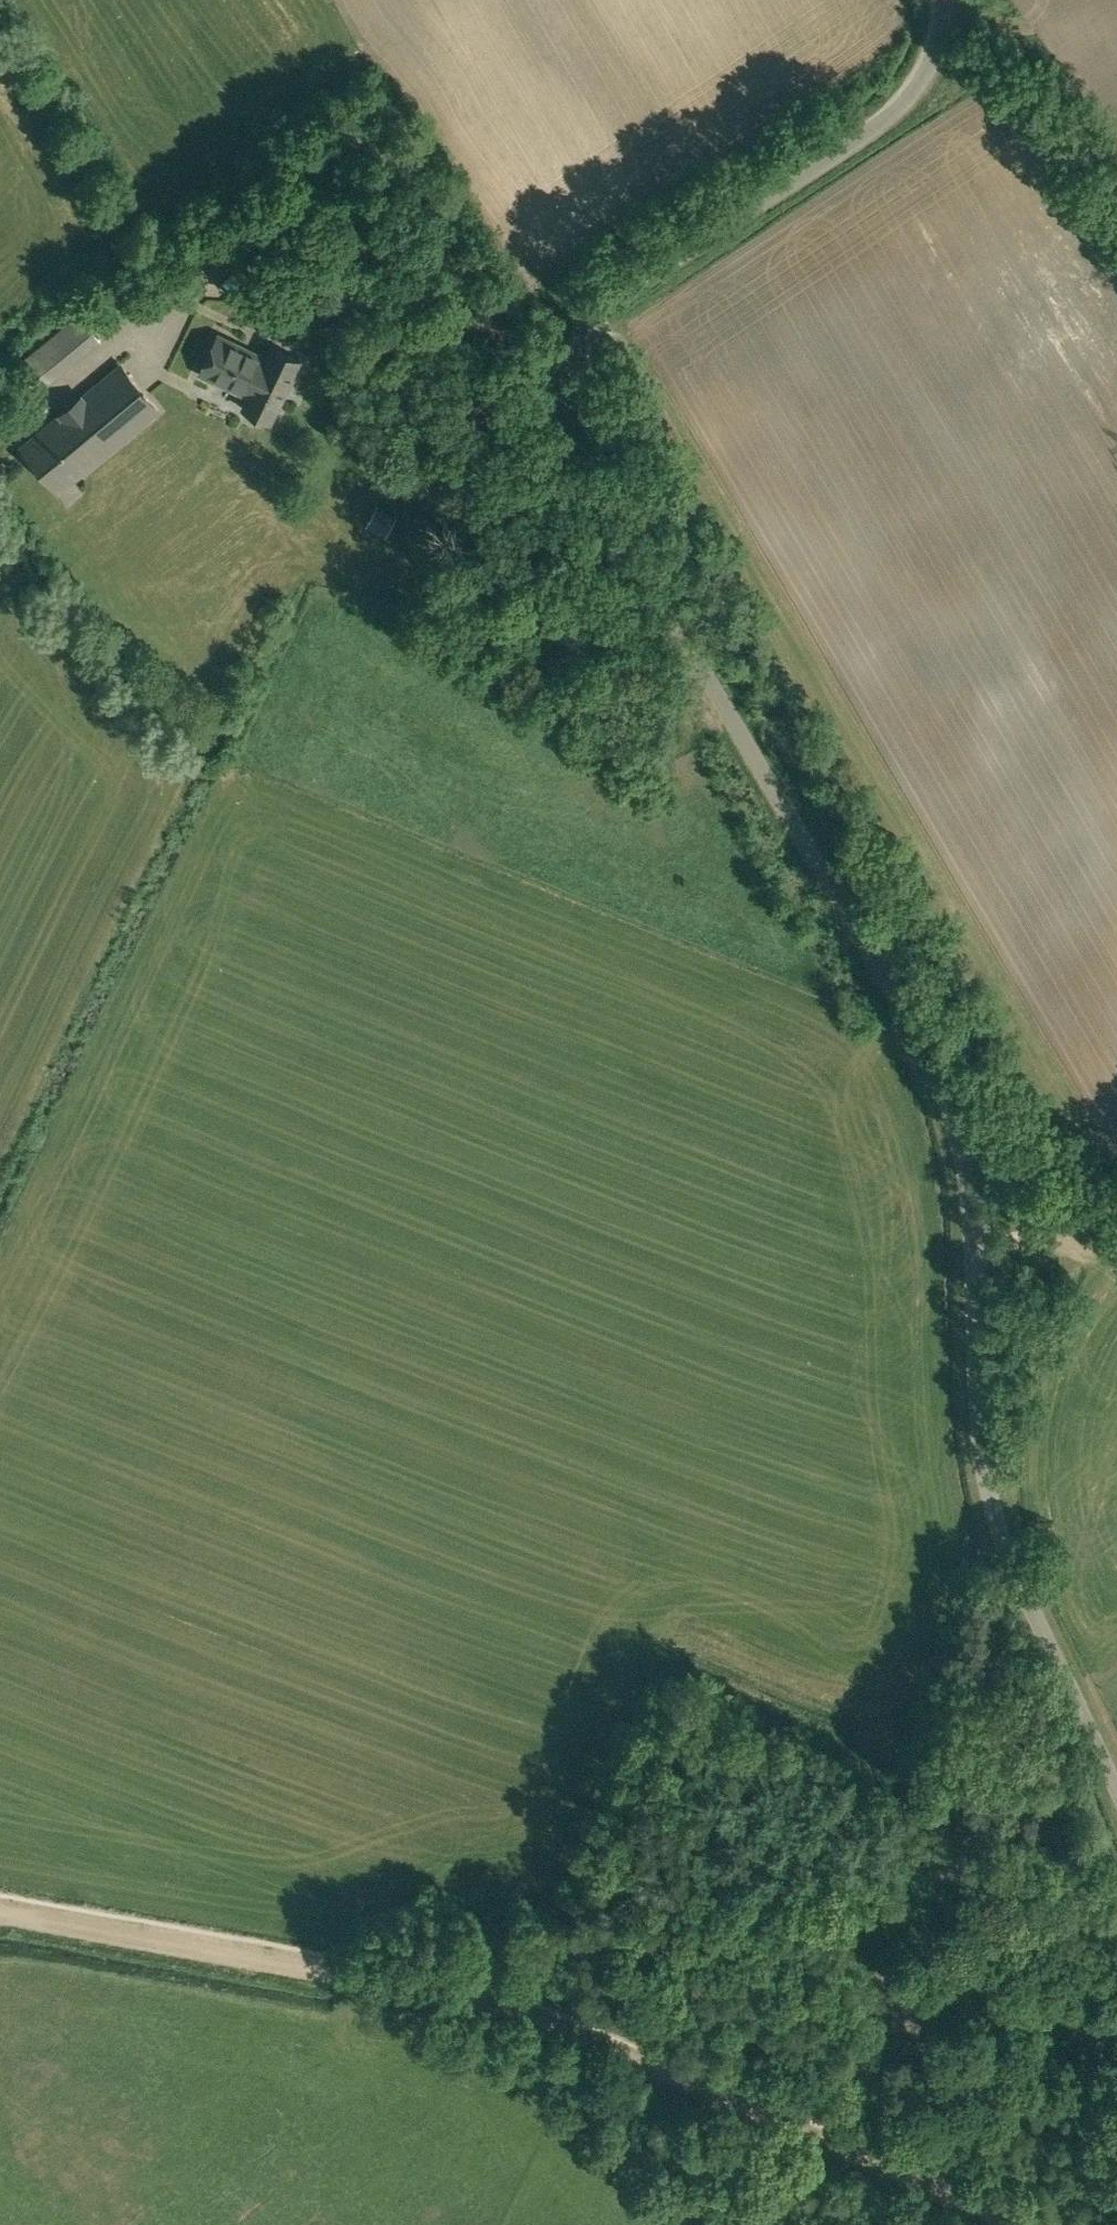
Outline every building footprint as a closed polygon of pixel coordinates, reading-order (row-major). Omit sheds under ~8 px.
[(118,323),(97,298),(28,356),(48,381),(118,323)] [(265,355),(219,332),(198,373),(243,396),(237,407),(272,424),(303,362),(270,346),(265,355)] [(60,417),(23,449),(60,493),(157,412),(120,367),(82,398),(60,417)]
